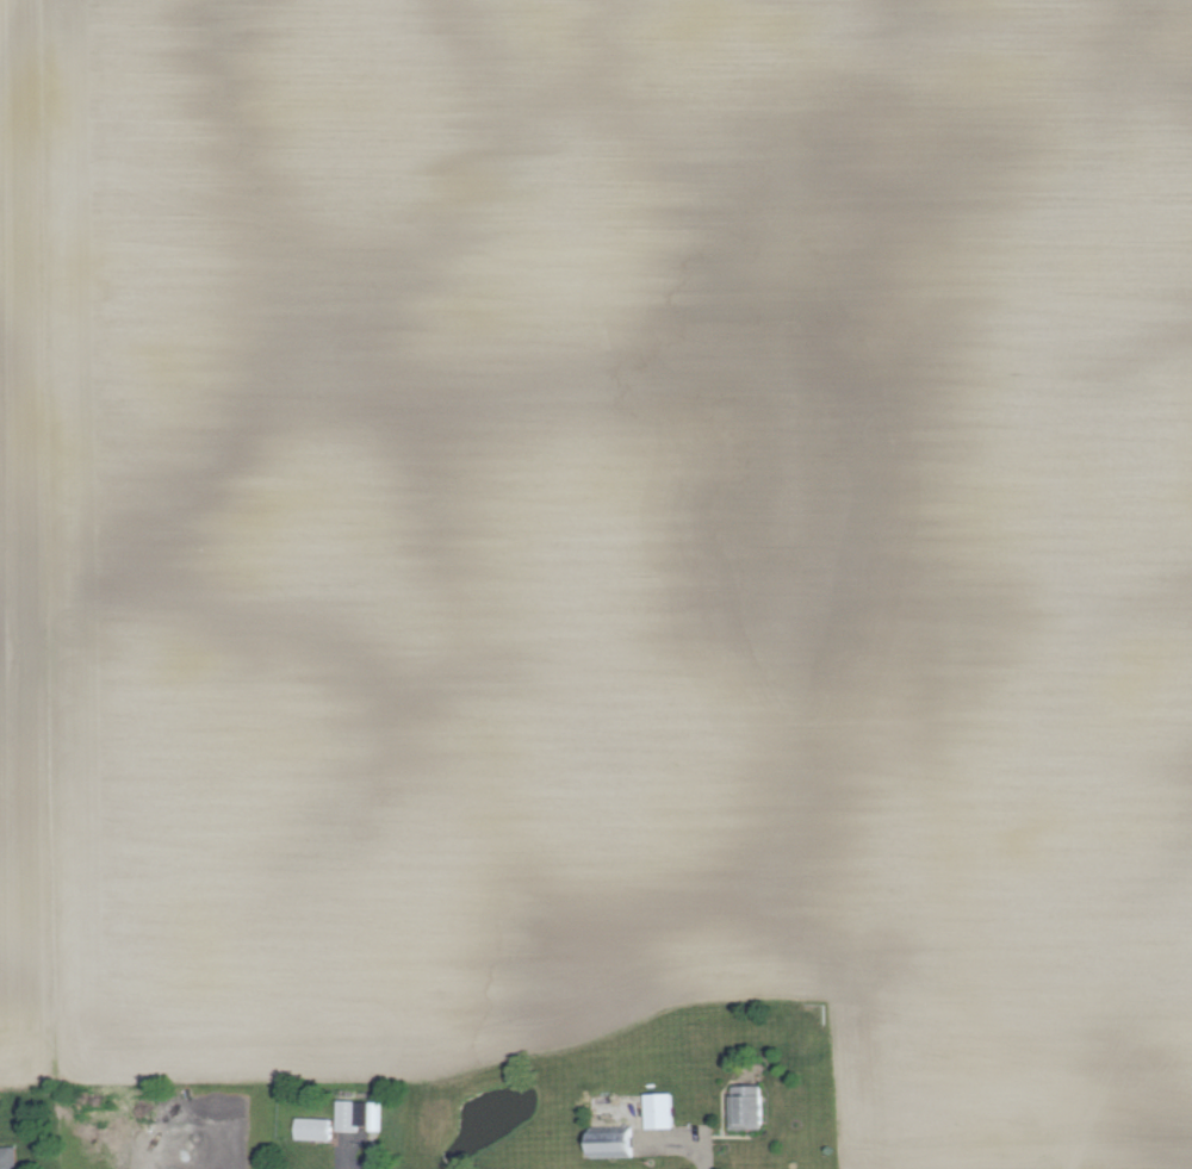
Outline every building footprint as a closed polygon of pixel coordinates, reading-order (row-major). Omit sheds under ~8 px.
[(770,1125),(771,1093),(757,1093),(757,1085),(741,1085),(741,1102),(737,1101),(737,1119),(743,1119),(743,1127),(763,1127),(763,1125),(770,1125)] [(677,1092),(649,1093),(650,1127),(679,1127),(677,1092)] [(382,1112),(382,1101),(339,1100),(339,1127),(375,1129),(375,1112),(382,1112)] [(335,1119),(302,1118),(301,1138),(335,1139),(335,1119)] [(20,1146),(0,1147),(0,1168),(20,1168),(20,1146)]
